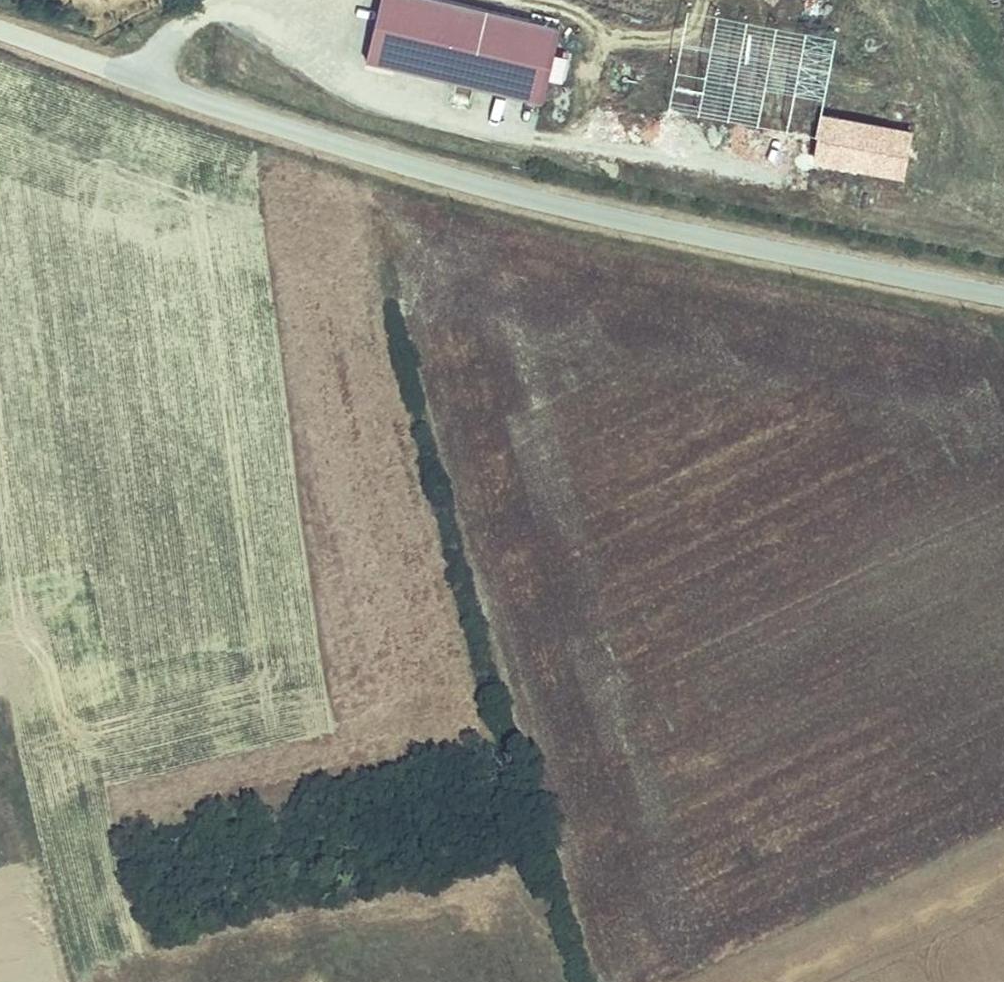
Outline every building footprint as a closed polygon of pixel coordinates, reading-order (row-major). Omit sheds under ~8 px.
[(363,64),(390,70),(405,0),(377,0),(363,64)] [(449,0),(405,0),(390,70),(421,77),(422,71),(546,97),(562,24),(449,0)] [(422,71),(421,77),(545,103),(546,97),(422,71)]
